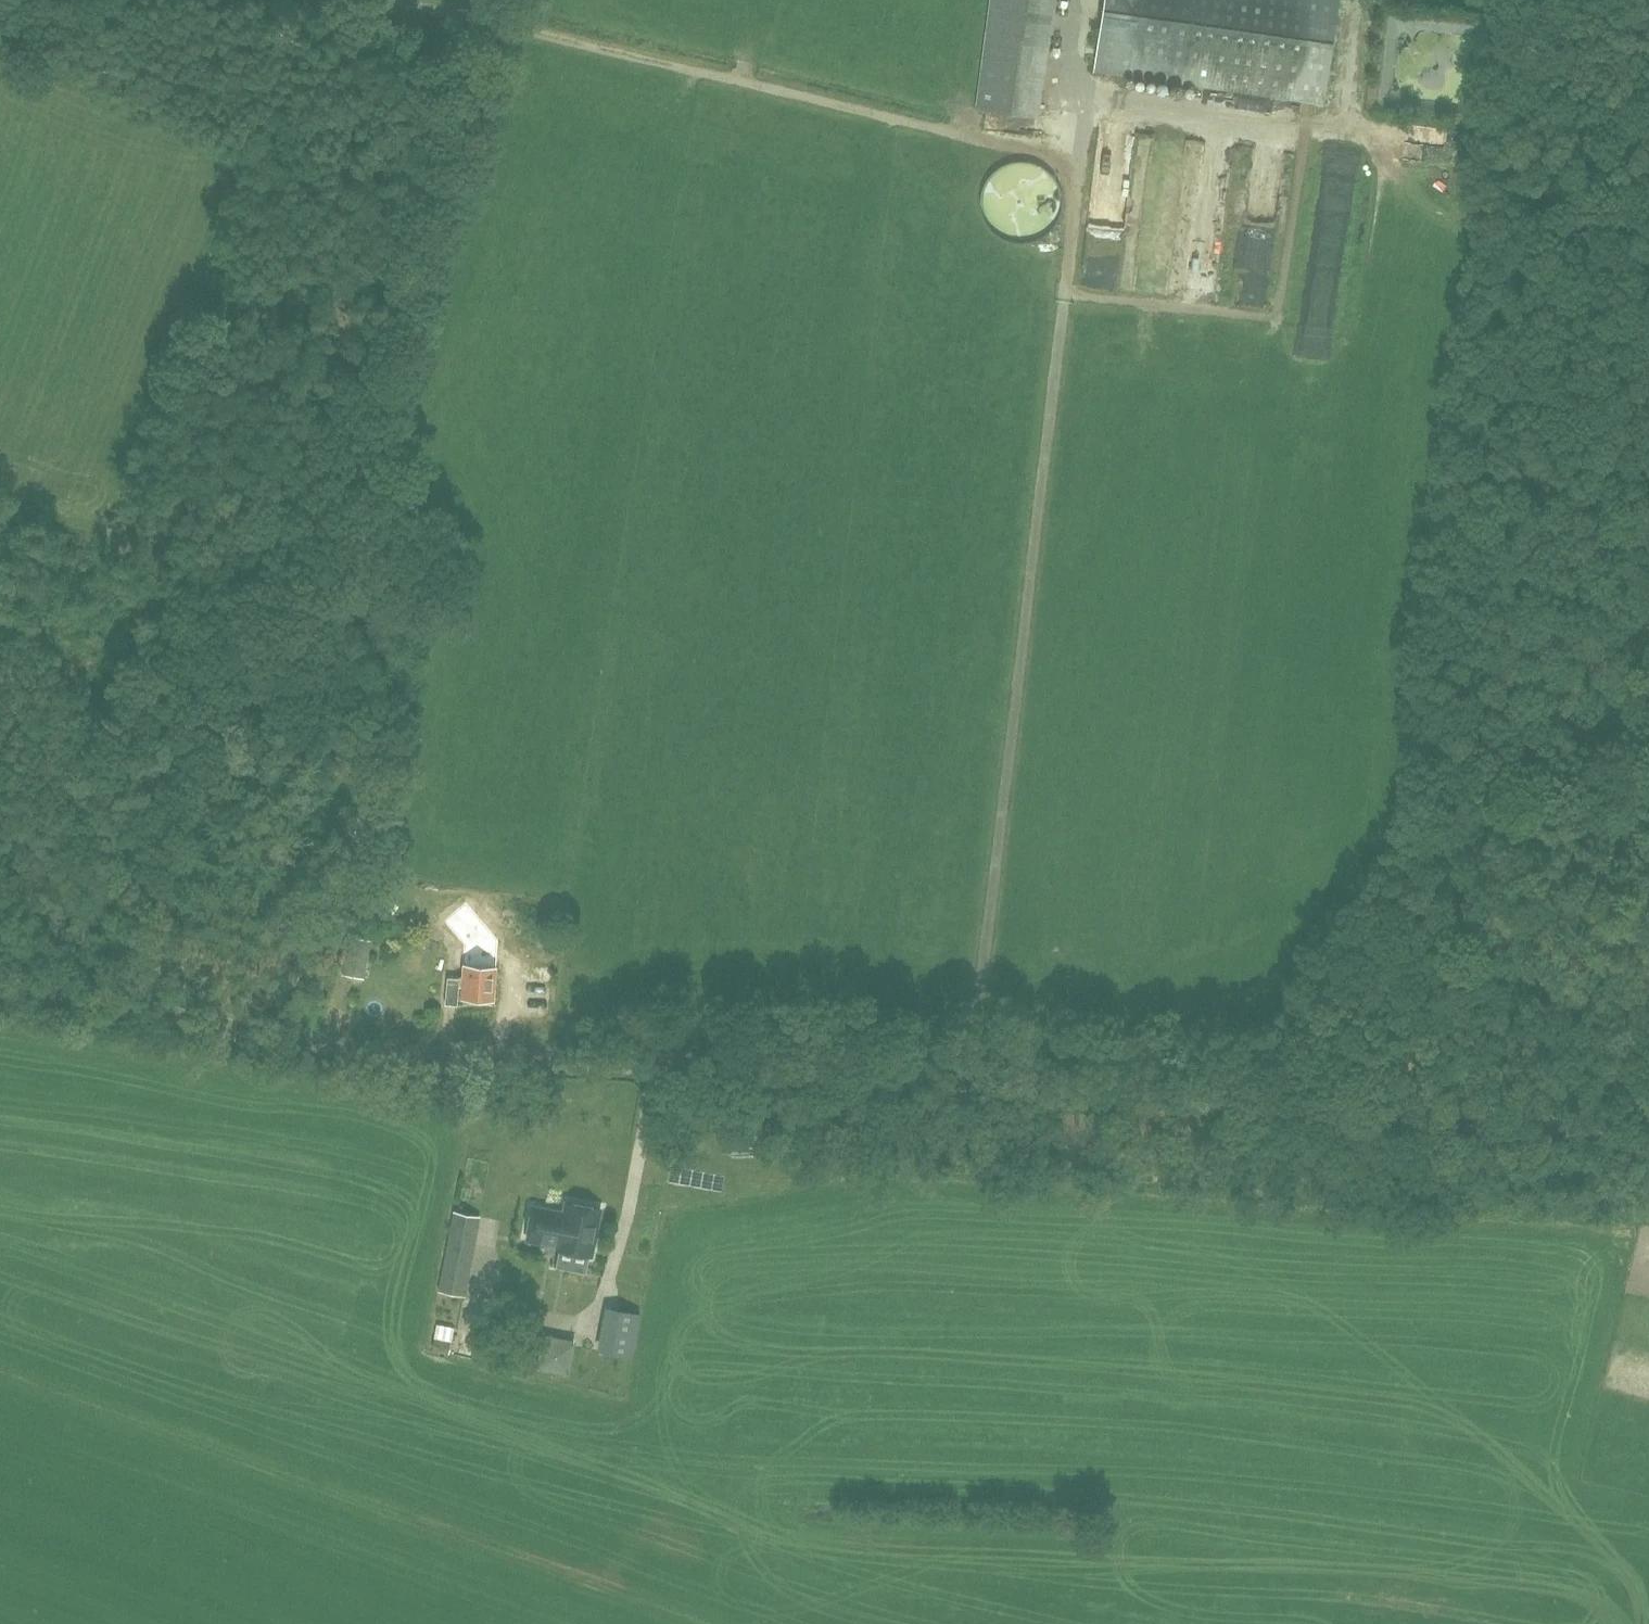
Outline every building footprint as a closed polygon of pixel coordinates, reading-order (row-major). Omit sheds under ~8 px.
[(1037,115),(1053,0),(991,0),(977,107),(1037,115)] [(1095,71),(1324,104),(1339,0),(1106,0),(1095,71)] [(466,951),(463,998),(493,1000),(497,954),(466,951)] [(558,1249),(590,1256),(599,1209),(567,1203),(565,1214),(533,1208),(527,1239),(559,1245),(558,1249)] [(454,1211),(439,1290),(465,1295),(480,1216),(454,1211)] [(642,1313),(612,1307),(603,1352),(633,1358),(642,1313)] [(575,1342),(547,1336),(540,1367),(568,1373),(575,1342)]
